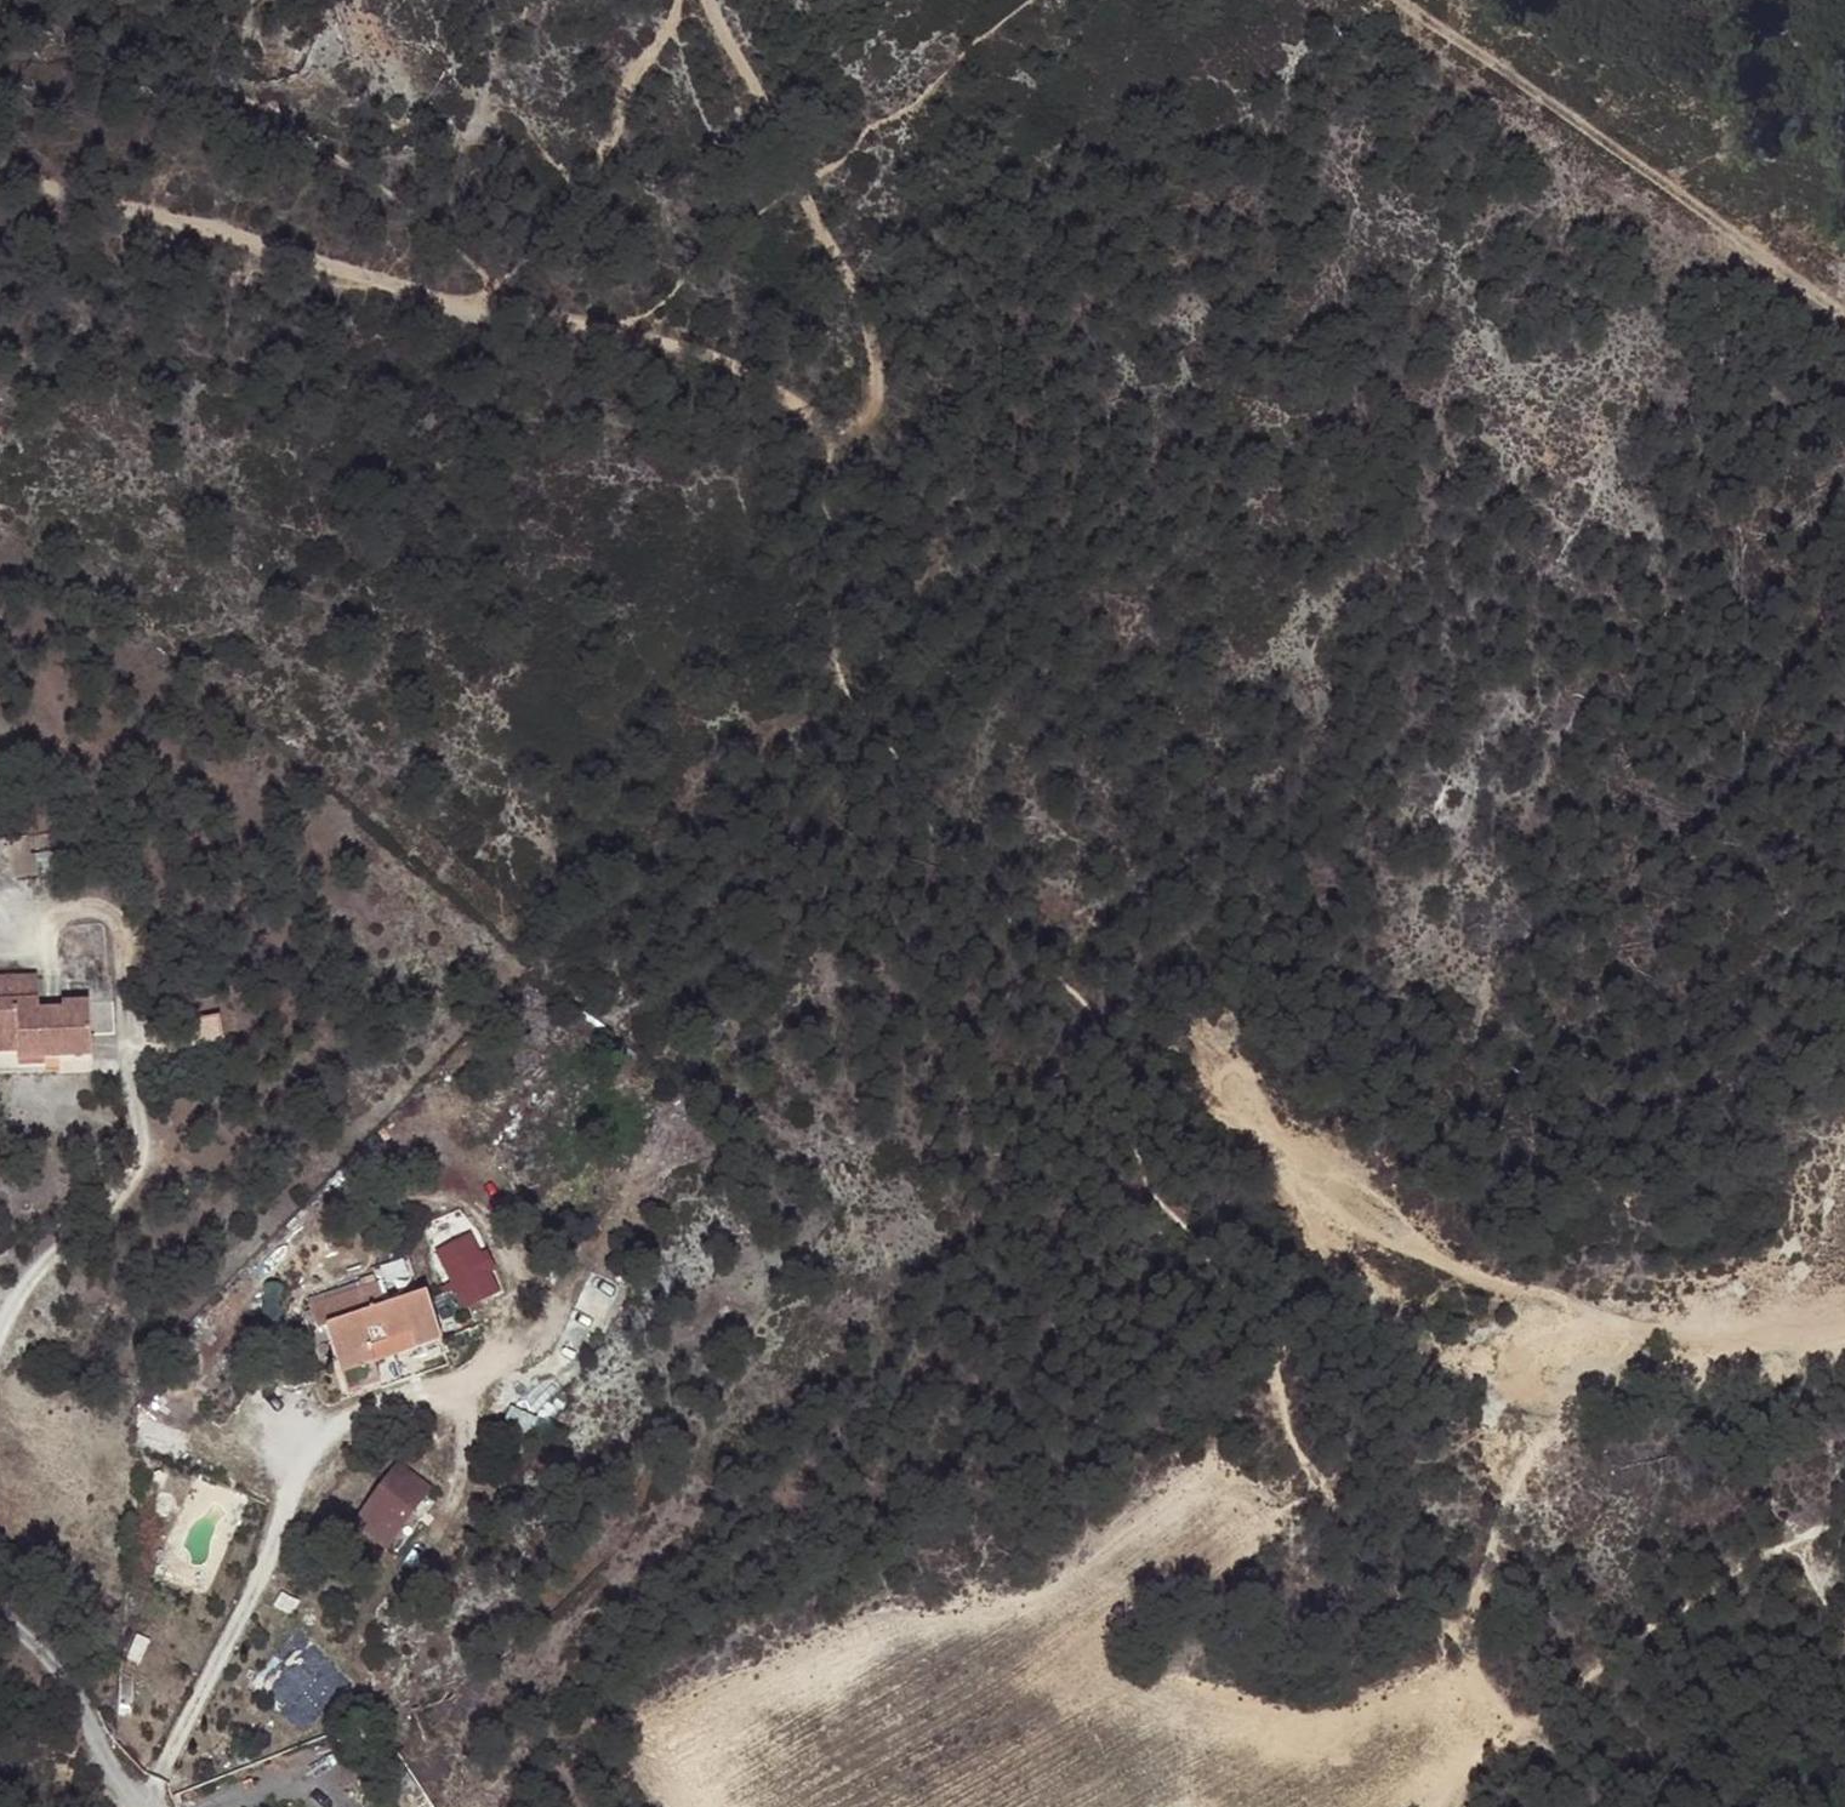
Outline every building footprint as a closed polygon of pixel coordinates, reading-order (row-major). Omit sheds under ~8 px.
[(41,874),(40,856),(16,857),(17,875),(41,874)] [(91,1063),(89,1003),(57,1004),(57,1012),(39,1012),(38,976),(0,977),(0,1060),(16,1059),(16,1072),(42,1071),(42,1065),(91,1063)] [(468,1251),(433,1267),(456,1316),(491,1301),(468,1251)] [(326,1331),(384,1313),(373,1277),(305,1298),(327,1372),(337,1369),(326,1331)] [(384,1313),(326,1331),(337,1369),(346,1395),(378,1385),(373,1369),(440,1348),(425,1300),(384,1313)] [(398,1462),(351,1524),(386,1550),(433,1489),(398,1462)]
